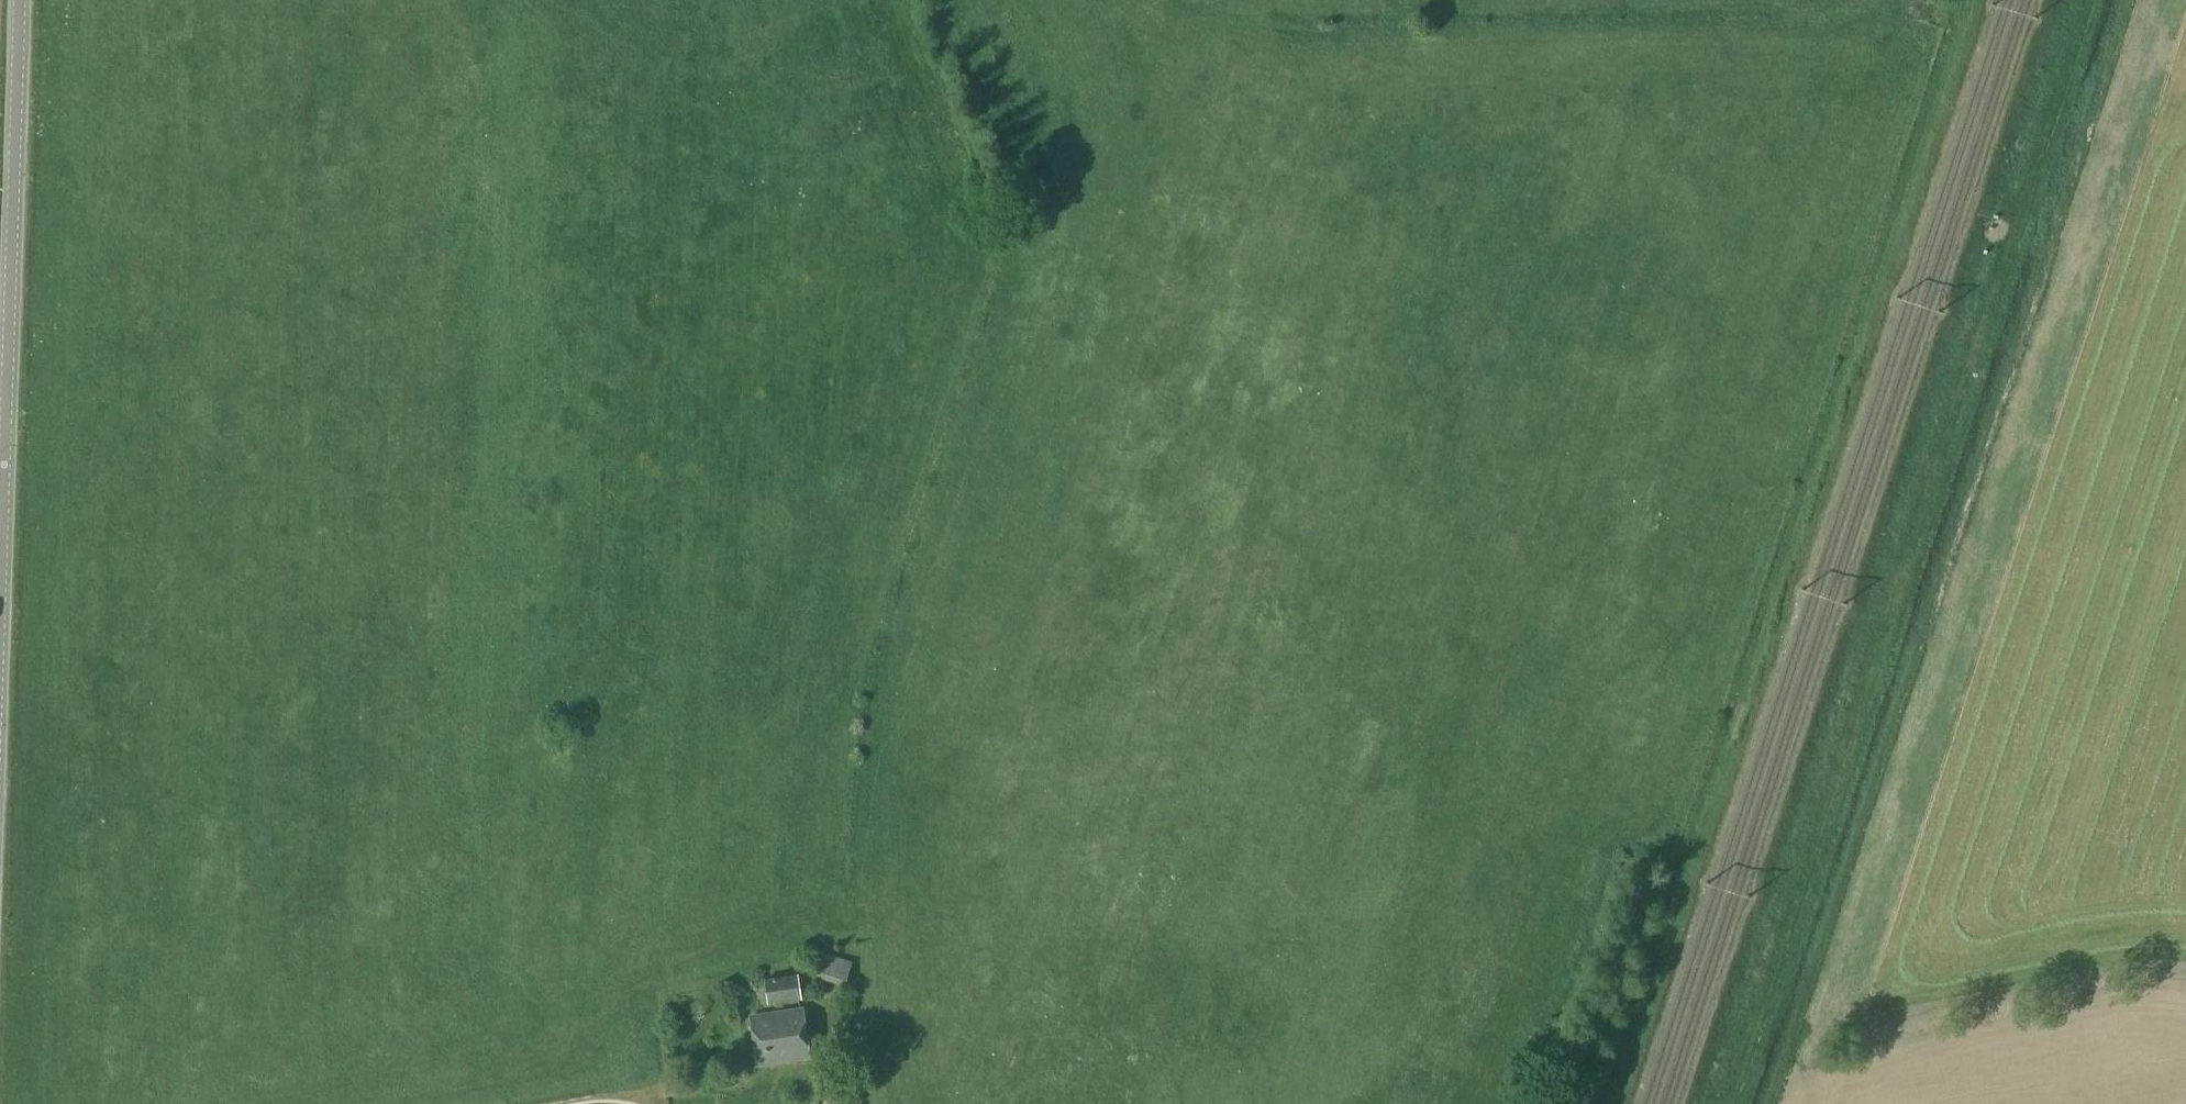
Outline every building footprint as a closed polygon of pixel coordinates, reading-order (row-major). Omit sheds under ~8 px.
[(851,963),(822,954),(817,970),(846,979),(851,963)] [(798,972),(764,977),(768,1005),(802,1000),(798,972)] [(751,1017),(758,1066),(810,1059),(803,1010),(751,1017)]
